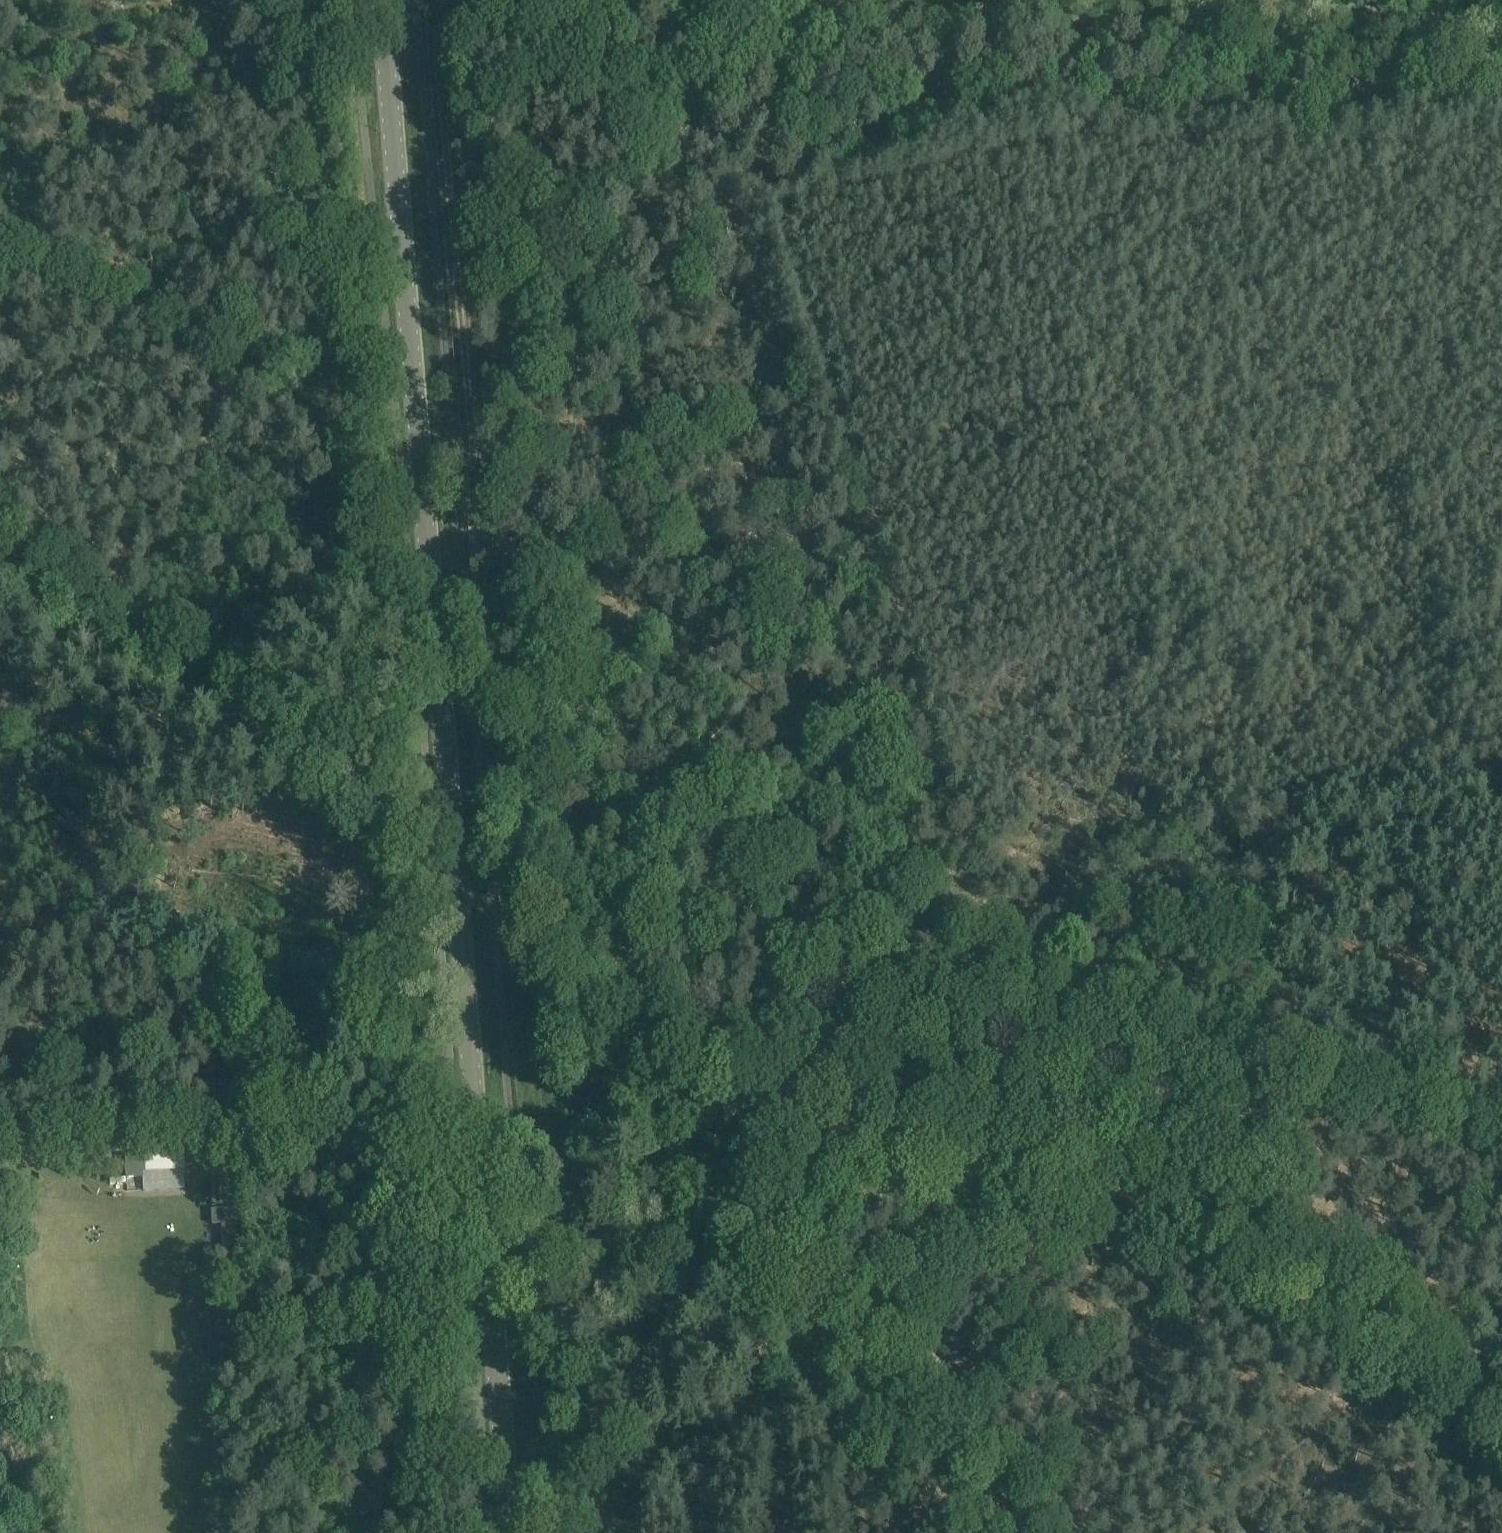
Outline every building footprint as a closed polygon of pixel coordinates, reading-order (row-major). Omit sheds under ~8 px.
[(183,1156),(142,1158),(143,1185),(185,1184),(183,1156)] [(125,1188),(124,1177),(112,1177),(112,1188),(125,1188)] [(233,1213),(222,1213),(223,1247),(235,1247),(235,1242),(244,1242),(243,1223),(233,1223),(233,1213)] [(220,1214),(212,1215),(213,1228),(221,1228),(220,1214)]
